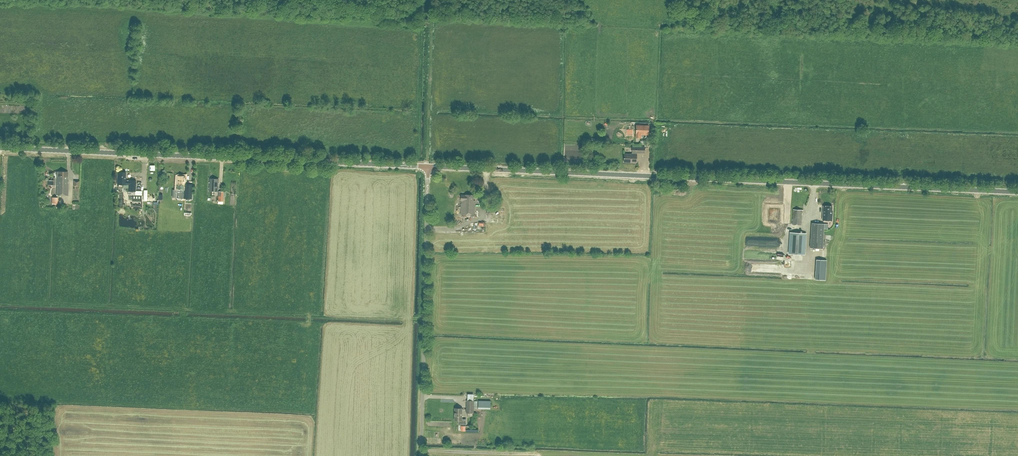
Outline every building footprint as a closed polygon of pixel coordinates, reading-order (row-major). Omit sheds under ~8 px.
[(636,125),(636,130),(636,138),(641,138),(641,135),(648,135),(648,128),(648,126),(639,125),(639,126),(636,125)] [(637,153),(645,153),(645,147),(632,147),(632,154),(624,154),(624,162),(637,162),(637,153)] [(68,195),(68,185),(68,182),(68,180),(67,180),(68,172),(58,171),(58,172),(56,171),(56,176),(57,176),(56,195),(68,195)] [(128,185),(128,191),(123,191),(123,192),(128,193),(128,195),(141,195),(142,191),(135,191),(136,180),(128,180),(128,181),(126,181),(126,180),(125,180),(126,172),(117,172),(117,184),(128,185)] [(177,175),(176,189),(170,189),(168,189),(168,193),(170,193),(169,194),(176,194),(176,195),(184,195),(184,191),(185,176),(177,175)] [(209,178),(209,191),(217,191),(218,179),(209,178)] [(222,204),(222,202),(223,202),(223,195),(226,195),(226,192),(223,191),(218,191),(218,204),(222,204)] [(474,203),(474,200),(473,200),(473,195),(465,194),(465,195),(461,195),(461,200),(461,214),(474,214),(474,203)] [(822,220),(832,221),(833,210),(832,210),(833,206),(823,206),(822,220)] [(793,210),(792,224),(801,225),(801,210),(793,210)] [(810,248),(823,249),(824,224),(812,223),(810,248)] [(1009,234),(1017,234),(1017,223),(1009,223),(1009,225),(1015,225),(1015,228),(1009,228),(1009,234)] [(790,232),(789,254),(795,254),(805,255),(806,233),(790,232)] [(473,417),(473,413),(474,413),(474,401),(466,400),(466,413),(468,413),(468,417),(473,417)]
